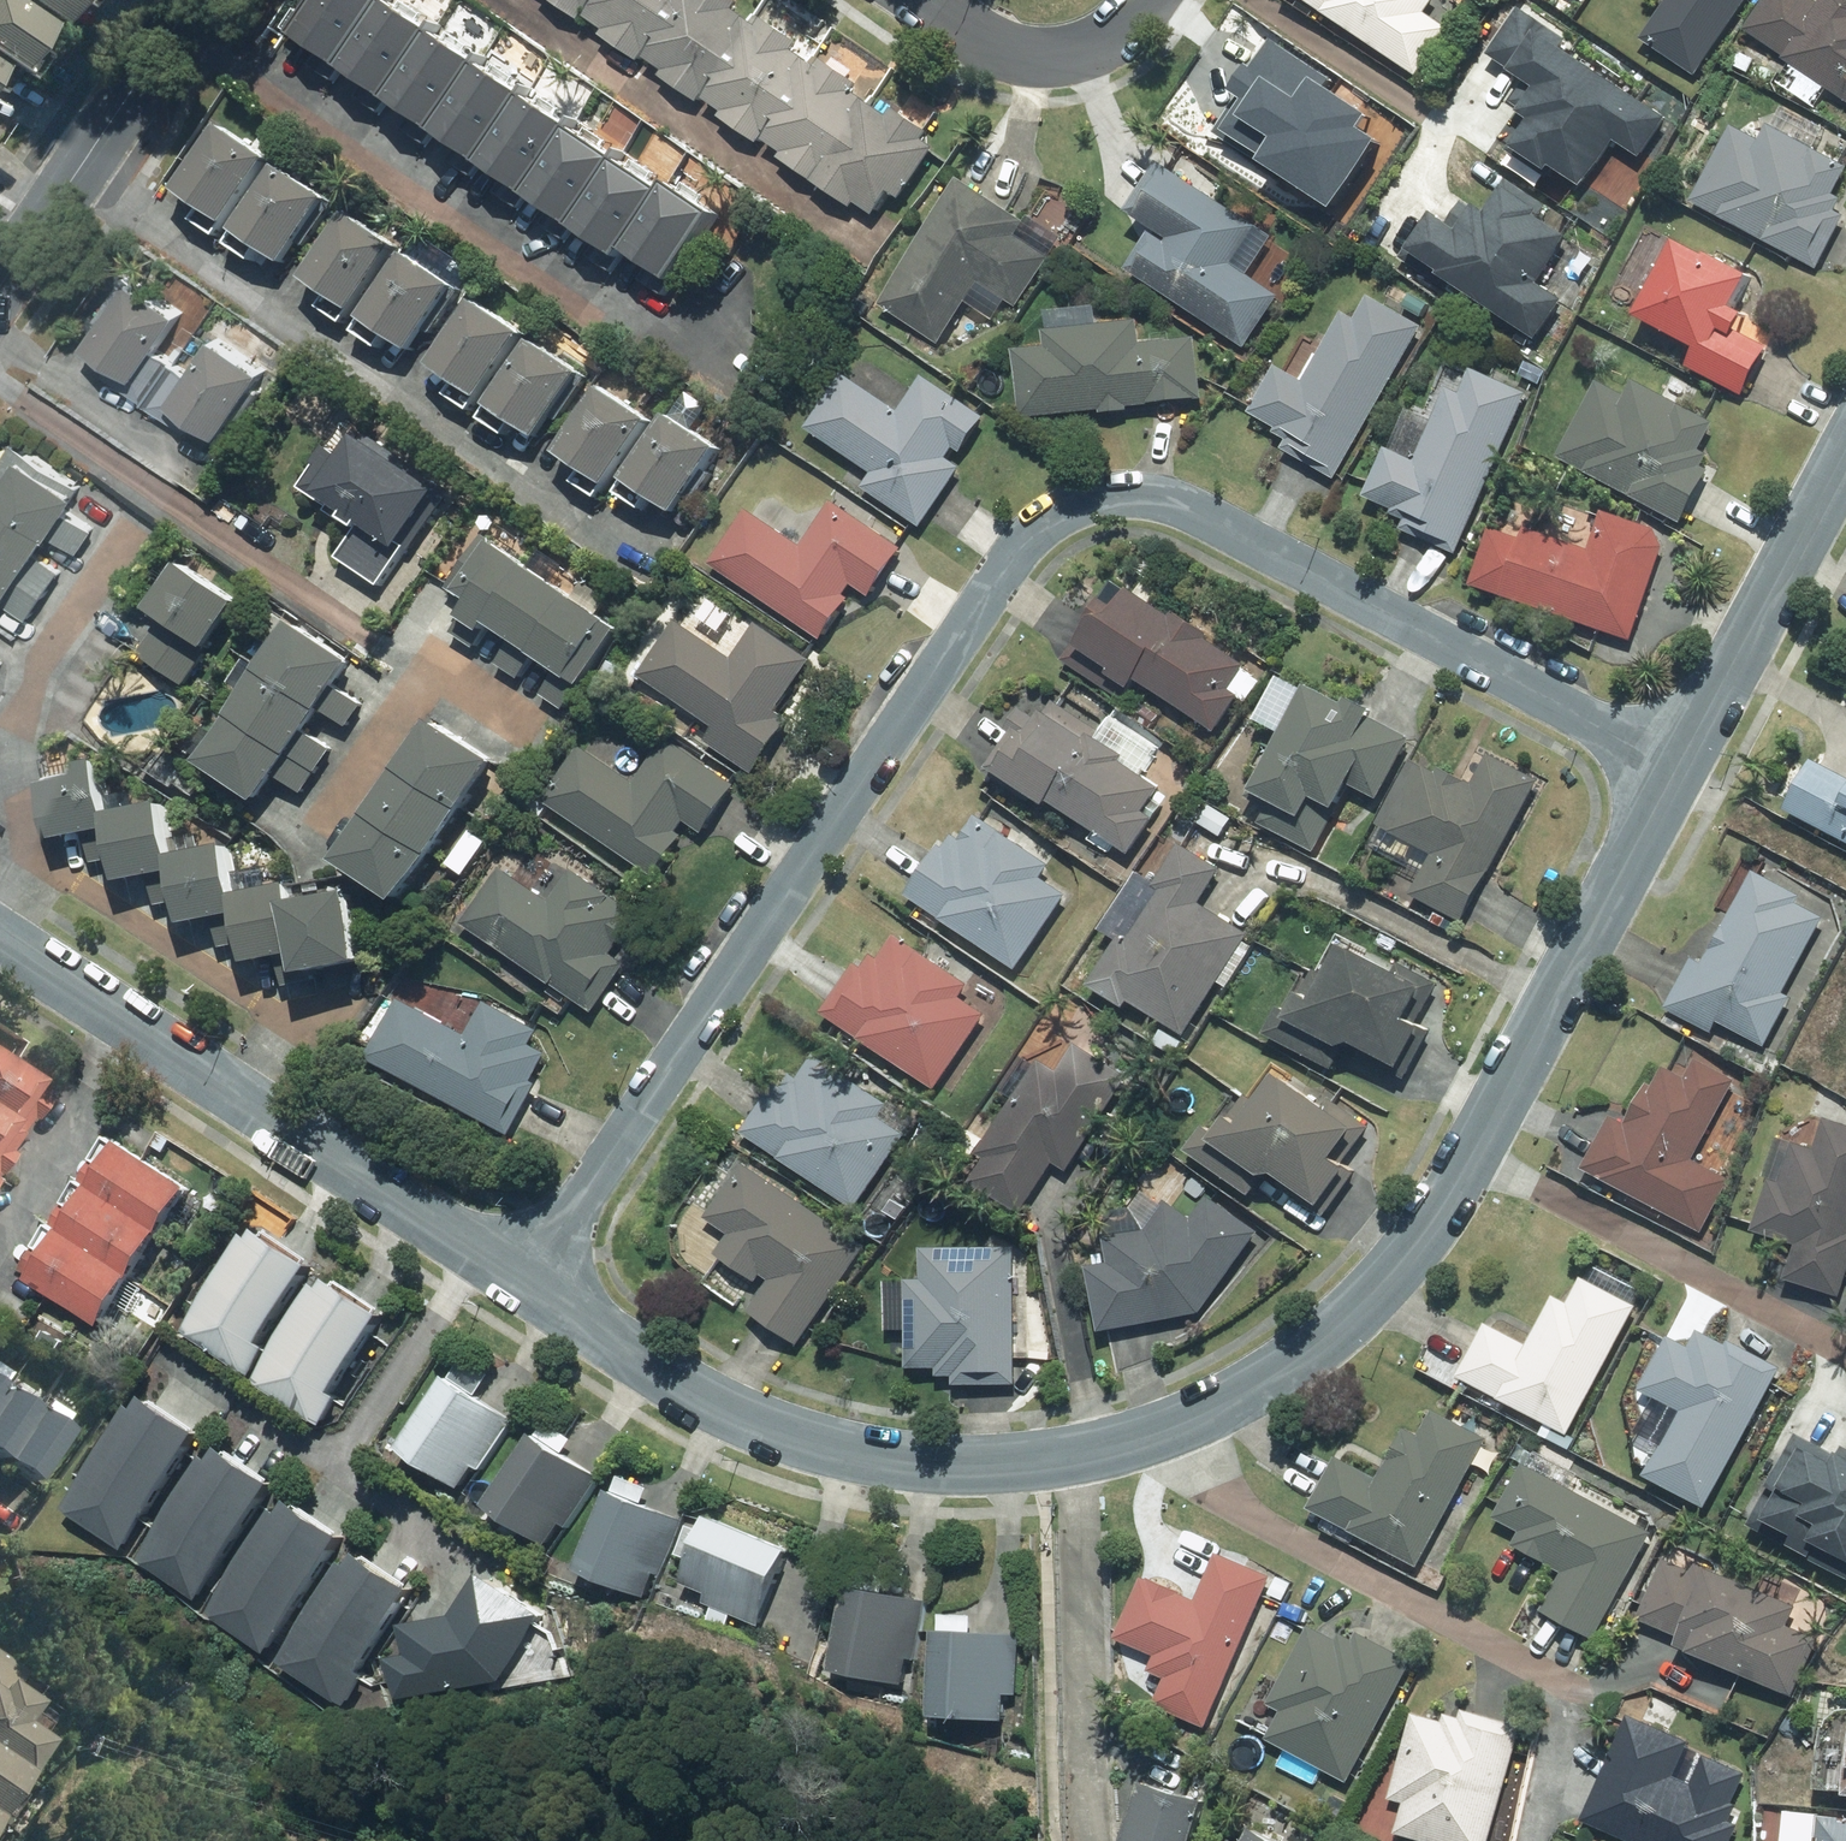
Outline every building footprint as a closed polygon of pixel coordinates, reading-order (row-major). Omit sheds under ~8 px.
[(24,75),(41,86),(79,25),(85,28),(103,0),(0,0),(0,113),(24,75)] [(338,85),(349,69),(396,1),(394,0),(321,0),(298,33),(325,52),(314,69),(338,85)] [(870,101),(877,91),(823,53),(817,63),(802,52),(808,43),(765,13),(759,21),(742,10),(748,1),(747,0),(550,0),(585,25),(590,18),(609,32),(605,38),(640,62),(646,53),(672,71),(666,80),(701,105),(706,97),(730,114),(725,122),(760,146),(765,139),(790,157),(785,163),(856,212),(861,203),(881,217),(896,196),(905,202),(949,140),(904,109),(897,119),(870,101)] [(1423,79),(1456,30),(1436,16),(1447,0),(1308,0),(1423,79)] [(1643,44),(1701,81),(1752,0),(1671,0),(1643,44)] [(1782,81),(1821,110),(1834,93),(1845,102),(1845,0),(1828,0),(1823,6),(1815,0),(1779,0),(1754,33),(1795,64),(1782,81)] [(443,33),(396,1),(349,69),(370,83),(361,98),(382,113),(392,98),(397,101),(443,33)] [(1642,159),(1672,116),(1570,45),(1576,37),(1532,6),(1500,53),(1550,87),(1528,119),(1539,127),(1521,153),(1584,197),(1621,144),(1642,159)] [(442,132),(488,64),(443,33),(397,101),(417,115),(406,130),(431,148),(442,132)] [(487,163),(534,96),(488,64),(442,132),(463,146),(452,163),(476,179),(487,163)] [(535,196),(580,127),(534,96),(487,163),(510,179),(501,193),(522,208),(532,194),(535,196)] [(230,124),(182,194),(204,209),(196,221),(224,240),(280,159),(230,124)] [(1763,139),(1739,126),(1697,201),(1816,267),(1845,214),(1845,153),(1803,129),(1798,139),(1772,124),(1763,139)] [(580,227),(627,159),(580,127),(535,196),(554,209),(543,225),(569,243),(580,227)] [(635,251),(674,192),(627,159),(580,227),(603,243),(593,258),(619,275),(629,260),(635,251)] [(269,251),(294,268),(342,199),(292,165),(236,246),(261,263),(269,251)] [(1162,233),(1135,272),(1247,348),(1283,295),(1275,290),(1301,253),(1171,165),(1137,215),(1162,233)] [(674,192),(635,251),(657,266),(648,280),(674,298),(734,211),(684,177),(674,192)] [(1030,215),(976,177),(884,305),(938,344),(984,279),(1020,305),(1052,260),(1016,234),(1030,215)] [(1457,222),(1444,213),(1417,251),(1540,338),(1565,302),(1541,285),(1578,232),(1510,184),(1488,215),(1471,202),(1457,222)] [(356,208),(310,280),(333,294),(324,309),(351,327),(407,240),(356,208)] [(1759,282),(1648,225),(1609,300),(1709,352),(1699,372),(1753,399),(1778,350),(1749,336),(1760,316),(1745,308),(1759,282)] [(396,335),(420,353),(470,289),(424,253),(364,329),(387,347),(396,335)] [(144,277),(97,346),(116,359),(105,376),(194,437),(205,420),(230,437),(277,368),(144,277)] [(484,297),(438,369),(461,384),(452,399),(479,416),(535,330),(484,297)] [(1427,327),(1376,297),(1363,319),(1349,310),(1329,344),(1301,328),(1253,412),(1291,434),(1284,446),(1339,478),(1427,327)] [(1146,343),(1145,318),(1052,321),(1053,350),(1024,351),(1026,416),(1205,410),(1202,341),(1146,343)] [(523,426),(548,442),(594,375),(545,342),(491,422),(514,439),(523,426)] [(1533,389),(1450,354),(1429,405),(1419,401),(1399,449),(1392,447),(1372,496),(1400,508),(1396,518),(1465,548),(1533,389)] [(903,408),(850,372),(813,428),(876,470),(865,486),(927,528),(938,512),(967,469),(960,464),(990,419),(925,375),(903,408)] [(1632,396),(1605,382),(1564,458),(1688,524),(1716,473),(1698,464),(1719,423),(1640,381),(1632,396)] [(612,387),(566,459),(589,474),(580,489),(607,506),(663,419),(612,387)] [(656,500),(680,517),(726,449),(678,416),(623,497),(647,513),(656,500)] [(358,418),(309,482),(367,526),(342,559),(385,592),(410,559),(460,495),(358,418)] [(10,605),(34,622),(70,570),(45,554),(55,540),(82,558),(102,529),(75,510),(89,490),(2,431),(0,435),(0,468),(17,480),(0,505),(0,620),(10,605)] [(896,539),(837,499),(804,546),(752,510),(714,565),(826,641),(861,590),(875,600),(910,549),(896,539)] [(494,535),(455,591),(476,606),(467,619),(492,636),(501,623),(589,684),(628,629),(608,615),(620,597),(592,577),(580,595),(561,582),(572,567),(548,551),(537,566),(494,535)] [(188,565),(156,614),(215,653),(247,604),(188,565)] [(1255,665),(1141,589),(1125,613),(1106,601),(1067,660),(1130,702),(1144,682),(1214,728),(1255,665)] [(362,664),(292,615),(275,641),(289,651),(273,674),(328,713),(362,664)] [(817,662),(757,625),(735,661),(681,628),(650,678),(721,722),(708,745),(759,776),(772,754),(793,720),(784,715),(817,662)] [(10,660),(0,653),(0,674),(10,660)] [(328,713),(273,674),(241,720),(319,774),(339,747),(316,730),(328,713)] [(1362,787),(1384,799),(1416,742),(1375,719),(1380,709),(1354,695),(1349,705),(1319,688),(1265,786),(1291,801),(1275,830),(1323,857),(1362,787)] [(1025,709),(991,762),(1132,855),(1175,789),(1148,771),(1164,746),(1119,716),(1107,733),(1057,700),(1043,721),(1025,709)] [(319,774),(241,720),(228,739),(210,726),(194,749),(267,800),(282,779),(305,795),(319,774)] [(413,773),(476,814),(510,761),(448,720),(413,773)] [(732,776),(671,737),(641,785),(580,746),(544,802),(667,879),(698,829),(712,837),(745,784),(732,776)] [(1487,890),(1547,782),(1496,754),(1476,790),(1420,759),(1384,825),(1437,855),(1417,893),(1469,922),(1487,890)] [(1845,805),(1845,776),(1815,760),(1787,813),(1830,835),(1845,805)] [(106,764),(47,775),(60,840),(118,829),(106,764)] [(383,818),(445,859),(476,814),(413,773),(383,818)] [(171,805),(119,814),(126,881),(182,870),(171,805)] [(445,859),(383,818),(355,860),(417,901),(445,859)] [(926,908),(1021,968),(1069,892),(1049,879),(1057,866),(991,824),(980,841),(958,827),(921,885),(935,894),(926,908)] [(501,848),(476,830),(452,866),(477,884),(501,848)] [(1229,870),(1186,843),(1178,856),(1163,847),(1110,931),(1125,940),(1098,983),(1186,1039),(1254,931),(1209,903),(1229,870)] [(182,858),(189,925),(247,914),(236,848),(182,858)] [(1768,1047),(1828,918),(1797,904),(1806,886),(1741,856),(1716,909),(1729,915),(1708,961),(1695,955),(1668,1014),(1720,1038),(1725,1027),(1768,1047)] [(618,953),(644,916),(575,868),(552,900),(506,868),(467,923),(598,1014),(633,964),(618,953)] [(298,888),(246,897),(252,961),(310,953),(298,888)] [(362,901),(304,911),(317,977),(374,966),(362,901)] [(877,955),(865,972),(857,967),(826,1010),(942,1092),(996,1017),(967,997),(975,985),(901,933),(883,959),(877,955)] [(1289,1004),(1272,1033),(1346,1075),(1358,1054),(1409,1083),(1437,1033),(1425,1026),(1444,991),(1356,941),(1334,979),(1322,972),(1300,1011),(1289,1004)] [(540,1033),(446,979),(428,1010),(409,999),(375,1058),(502,1132),(549,1051),(535,1043),(540,1033)] [(1138,1074),(1052,1018),(1004,1092),(1020,1102),(987,1152),(994,1156),(979,1180),(1041,1221),(1052,1205),(1040,1197),(1061,1167),(1072,1174),(1138,1074)] [(787,1073),(745,1134),(852,1208),(913,1118),(819,1054),(800,1082),(787,1073)] [(1668,1063),(1638,1124),(1614,1113),(1585,1172),(1707,1232),(1734,1177),(1701,1161),(1743,1076),(1700,1055),(1691,1074),(1668,1063)] [(49,1089),(0,1059),(0,1168),(49,1089)] [(1288,1177),(1330,1204),(1379,1131),(1277,1063),(1222,1146),(1282,1186),(1288,1177)] [(1824,1121),(1817,1148),(1788,1140),(1764,1233),(1801,1243),(1791,1283),(1845,1298),(1845,1127),(1824,1121)] [(199,1189),(132,1145),(115,1173),(96,1160),(24,1270),(110,1326),(199,1189)] [(750,1165),(712,1220),(737,1237),(722,1258),(769,1290),(752,1315),(797,1346),(867,1245),(750,1165)] [(1167,1207),(1149,1193),(1116,1236),(1118,1263),(1098,1266),(1109,1331),(1209,1314),(1258,1237),(1207,1205),(1198,1219),(1173,1200),(1167,1207)] [(326,1272),(265,1228),(191,1328),(252,1373),(326,1272)] [(929,1281),(891,1281),(892,1332),(913,1332),(914,1373),(946,1372),(946,1386),(1023,1385),(1021,1246),(928,1248),(929,1281)] [(398,1321),(338,1277),(264,1377),(324,1422),(398,1321)] [(1643,1308),(1590,1281),(1577,1306),(1560,1297),(1534,1348),(1492,1326),(1463,1383),(1576,1440),(1643,1308)] [(1739,1309),(1723,1340),(1707,1332),(1698,1350),(1679,1340),(1649,1397),(1683,1415),(1648,1481),(1709,1514),(1801,1342),(1739,1309)] [(486,1473),(524,1422),(484,1392),(499,1373),(475,1355),(405,1447),(462,1491),(480,1468),(486,1473)] [(36,1484),(81,1417),(0,1363),(0,1460),(36,1484)] [(128,1427),(119,1440),(104,1430),(75,1472),(90,1482),(72,1508),(133,1550),(153,1522),(168,1532),(204,1480),(189,1469),(212,1436),(151,1394),(142,1407),(126,1397),(113,1417),(128,1427)] [(1489,1440),(1437,1411),(1425,1433),(1410,1425),(1380,1480),(1343,1459),(1314,1511),(1419,1568),(1489,1440)] [(581,1439),(554,1419),(491,1504),(554,1551),(606,1481),(569,1454),(581,1439)] [(1802,1437),(1755,1527),(1845,1574),(1845,1448),(1841,1458),(1802,1437)] [(242,1576),(284,1516),(274,1509),(290,1487),(229,1444),(204,1480),(168,1532),(149,1559),(210,1601),(232,1570),(242,1576)] [(1530,1464),(1503,1515),(1528,1528),(1517,1548),(1567,1574),(1548,1609),(1601,1637),(1657,1533),(1530,1464)] [(658,1490),(628,1476),(584,1572),(655,1605),(692,1526),(650,1507),(658,1490)] [(313,1624),(339,1587),(330,1580),(357,1540),(297,1497),(284,1516),(242,1576),(217,1612),(278,1654),(304,1617),(313,1624)] [(705,1600),(767,1629),(802,1555),(720,1516),(690,1580),(710,1589),(705,1600)] [(1800,1694),(1822,1646),(1788,1631),(1801,1603),(1674,1546),(1640,1621),(1800,1694)] [(371,1671),(427,1591),(366,1549),(339,1587),(313,1624),(286,1663),(347,1705),(354,1710),(378,1676),(371,1671)] [(1211,1729),(1278,1577),(1219,1551),(1198,1600),(1149,1579),(1121,1641),(1162,1659),(1156,1674),(1173,1682),(1161,1707),(1211,1729)] [(460,1625),(418,1630),(421,1657),(402,1660),(408,1701),(506,1688),(505,1682),(555,1616),(499,1574),(460,1625)] [(928,1601),(857,1585),(838,1671),(908,1686),(928,1601)] [(1315,1616),(1272,1705),(1285,1711),(1271,1739),(1355,1780),(1411,1663),(1315,1616)] [(976,1620),(942,1619),(939,1719),(1012,1722),(1013,1696),(1023,1696),(1025,1636),(976,1634),(976,1620)] [(0,1649),(0,1826),(55,1741),(44,1733),(50,1724),(35,1714),(43,1703),(13,1684),(25,1666),(0,1649)] [(1421,1704),(1397,1799),(1410,1802),(1402,1835),(1426,1840),(1497,1840),(1525,1730),(1421,1704)] [(1635,1714),(1585,1824),(1623,1840),(1704,1840),(1724,1798),(1703,1788),(1719,1752),(1635,1714)] [(1147,1783),(1131,1840),(1202,1840),(1213,1801),(1147,1783)] [(1832,1818),(1829,1840),(1845,1840),(1845,1820),(1832,1818)] [(1260,1827),(1253,1840),(1288,1840),(1260,1827)]
